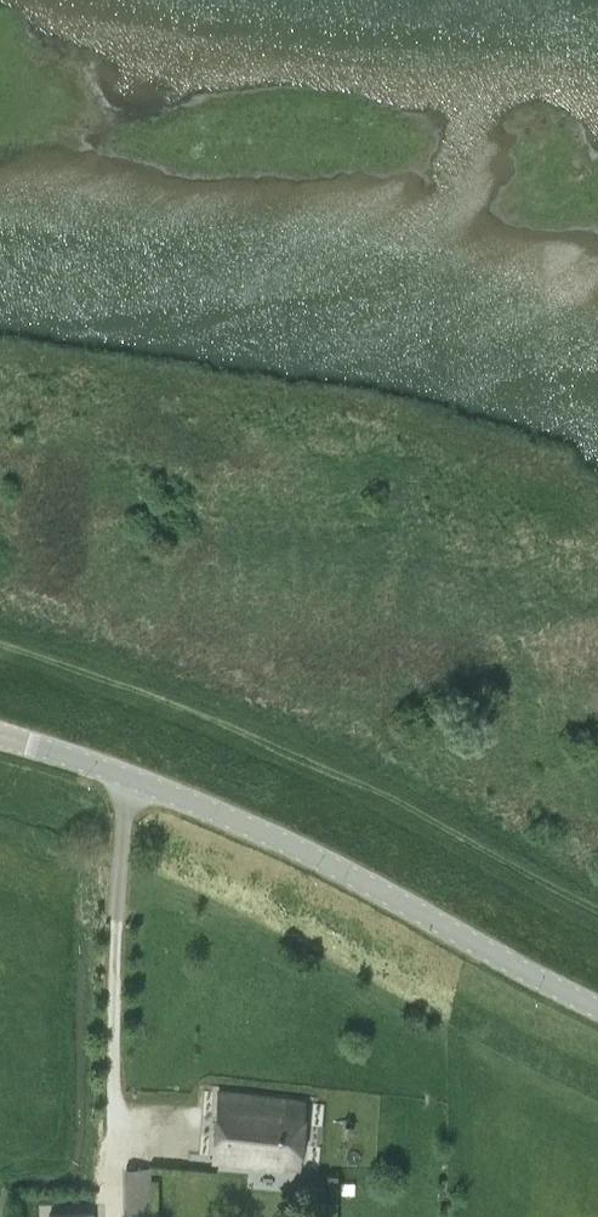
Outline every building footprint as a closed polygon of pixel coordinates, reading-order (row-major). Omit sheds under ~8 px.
[(300,1167),(305,1101),(218,1092),(212,1162),(300,1167)] [(148,1165),(127,1165),(129,1216),(150,1216),(148,1165)]
